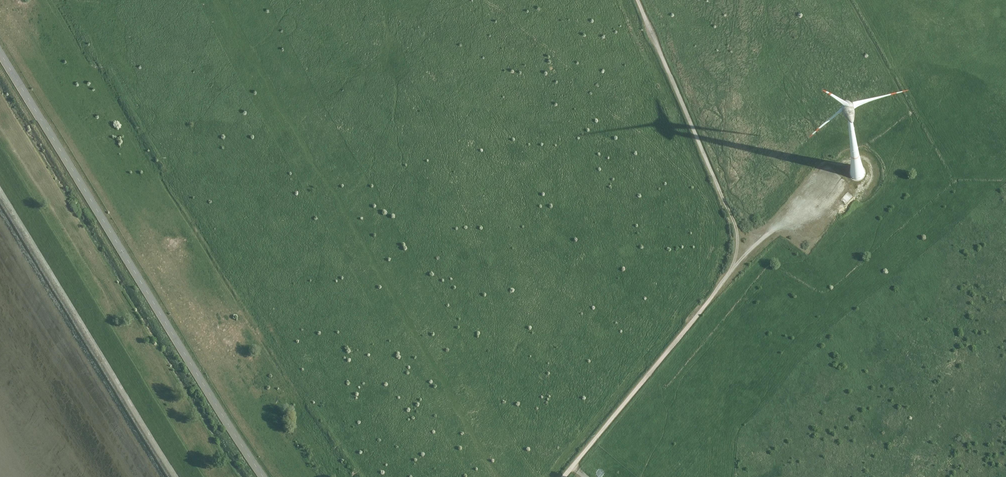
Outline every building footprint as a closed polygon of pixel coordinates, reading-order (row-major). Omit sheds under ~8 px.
[(853,177),(861,180),(863,174),(855,171),(853,177)] [(839,215),(847,206),(845,204),(837,213),(839,215)] [(815,249),(821,239),(819,238),(812,248),(815,249)]
